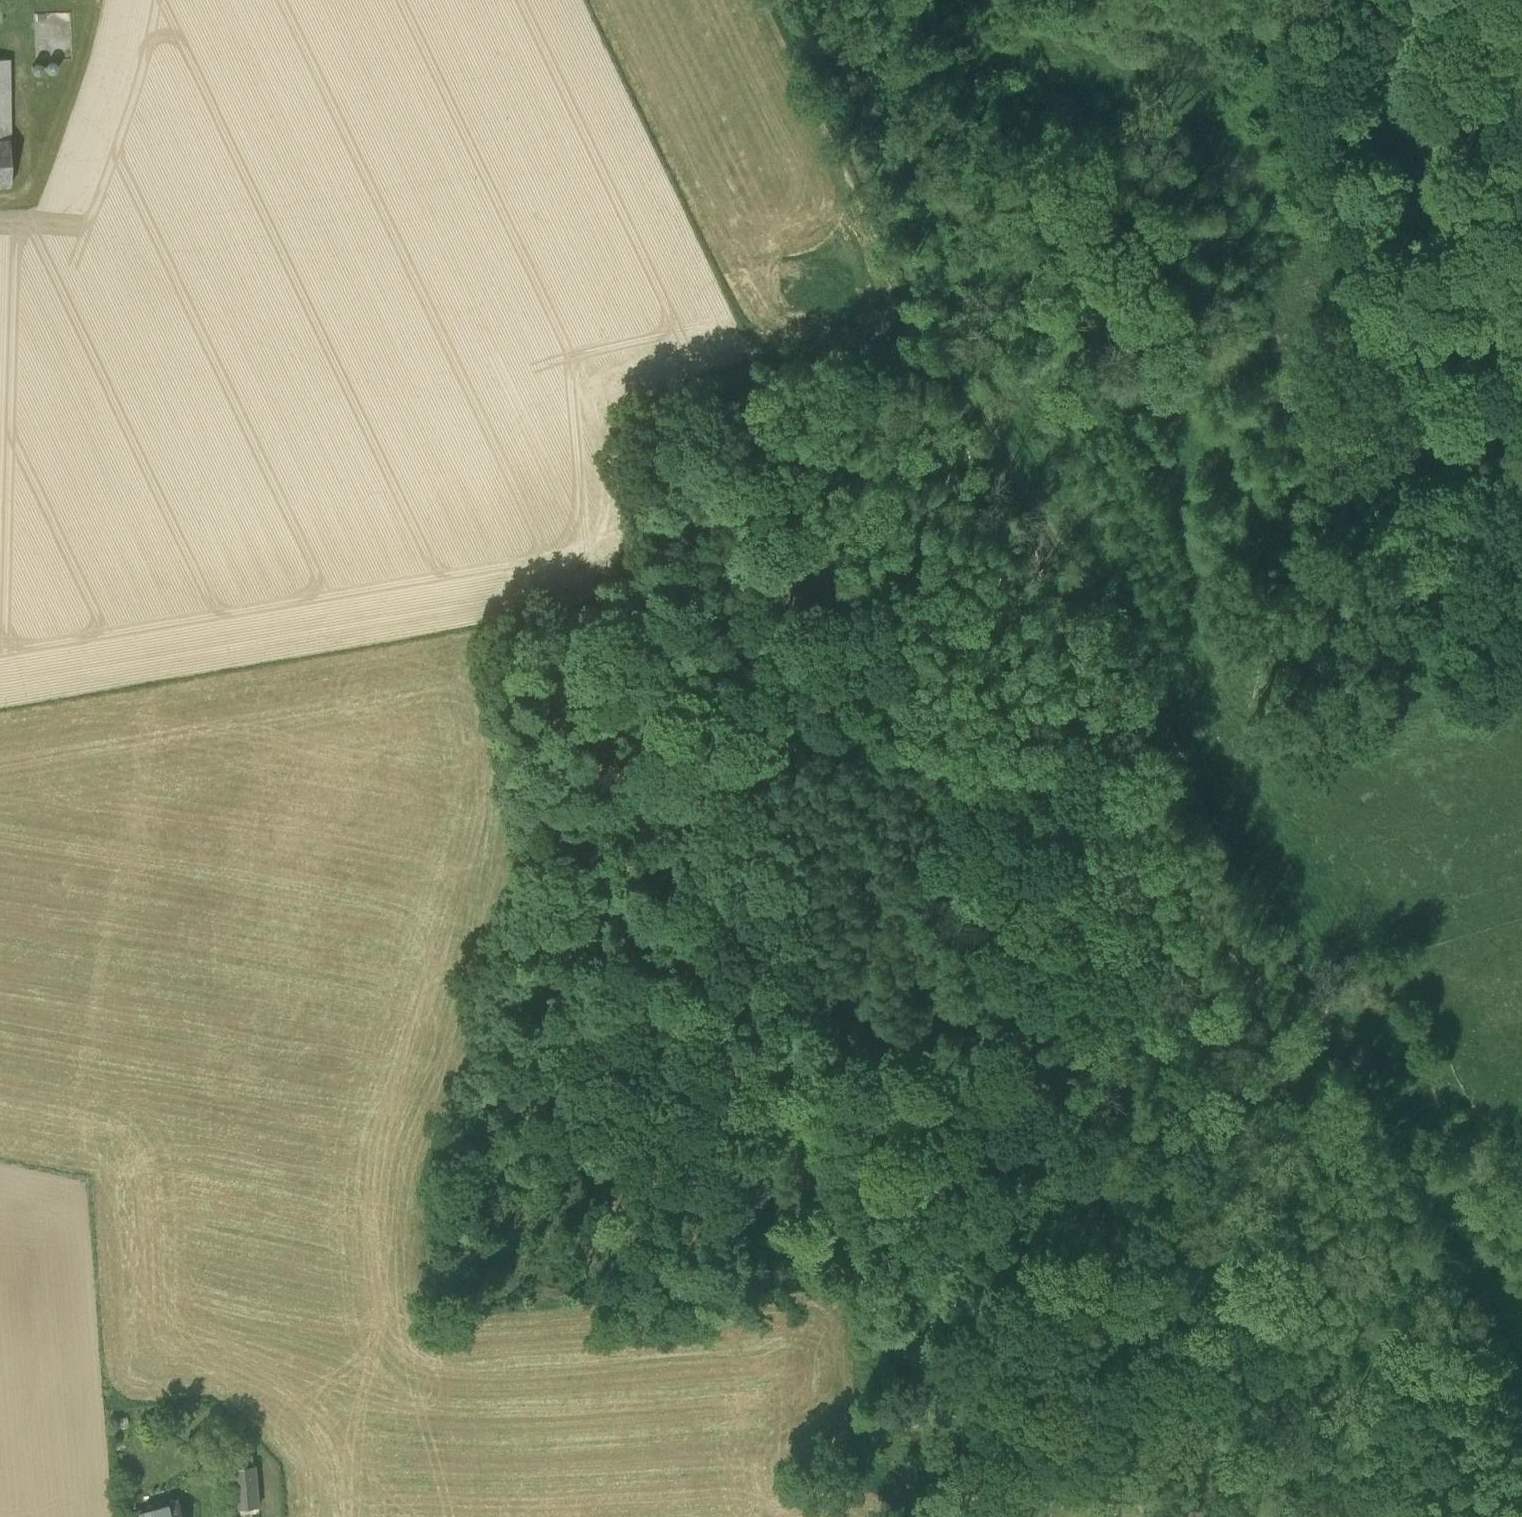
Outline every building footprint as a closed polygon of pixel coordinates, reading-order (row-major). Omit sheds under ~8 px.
[(0,59),(0,186),(10,185),(9,140),(8,59),(0,59)] [(56,72),(57,67),(54,63),(49,62),(45,66),(46,72),(51,74),(56,72)] [(41,73),(42,68),(40,64),(35,64),(31,67),(32,72),(37,74),(41,73)] [(258,1506),(260,1506),(256,1466),(237,1468),(241,1508),(241,1516),(244,1516),(259,1515),(258,1506)] [(133,1516),(185,1516),(180,1501),(132,1514),(133,1516)]
